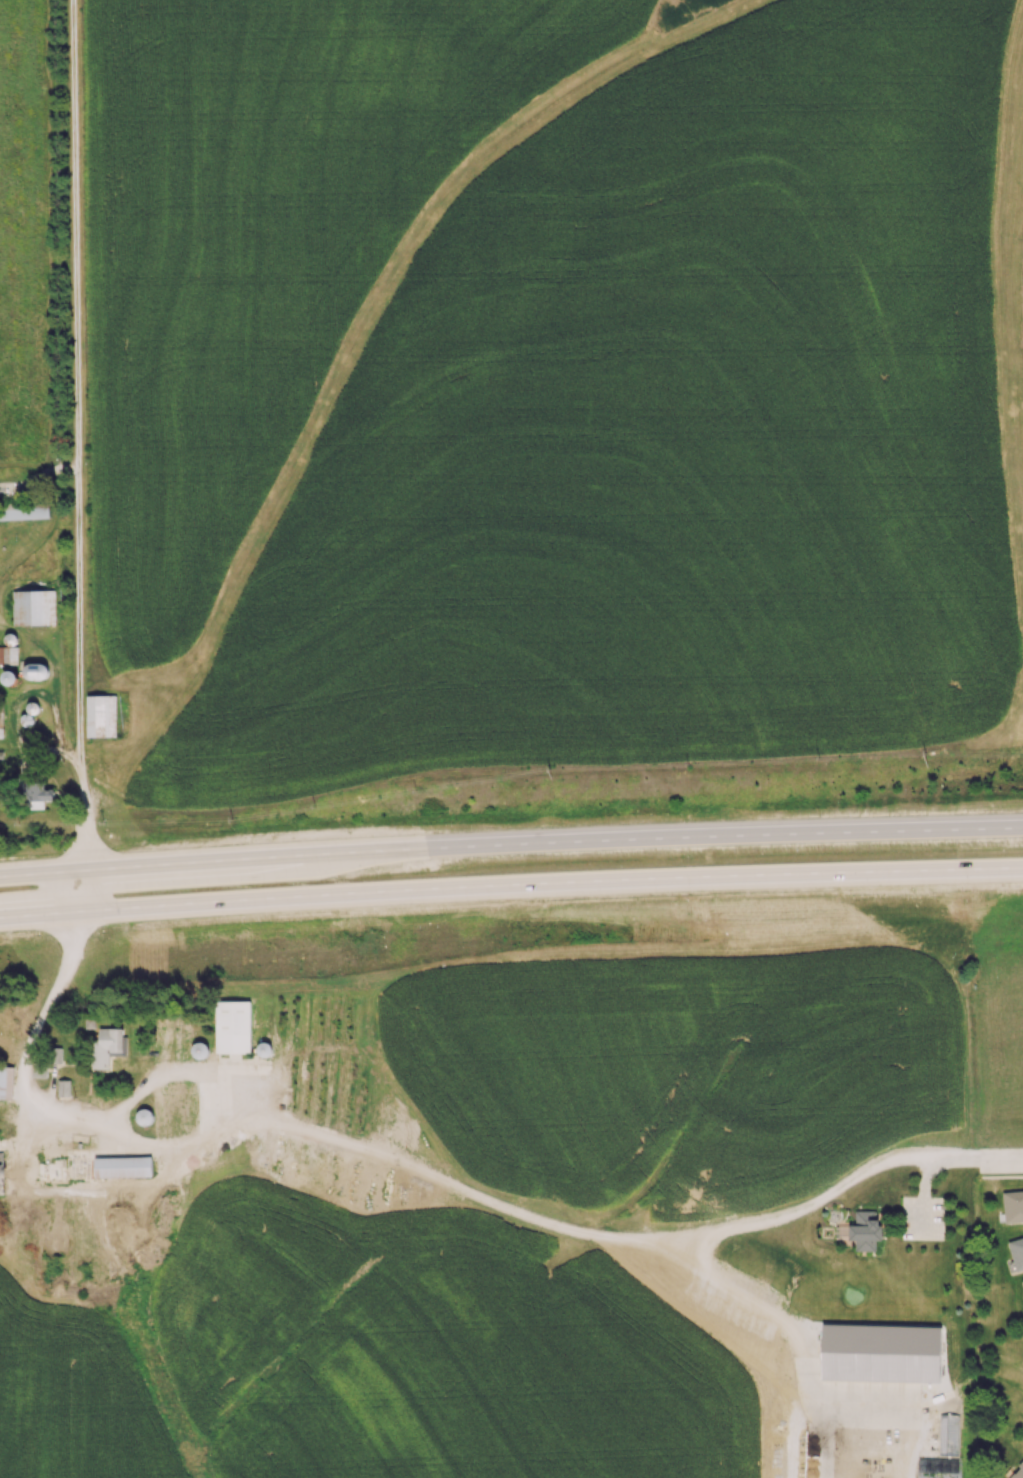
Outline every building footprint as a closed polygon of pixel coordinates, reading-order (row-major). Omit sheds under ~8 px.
[(49,518),(48,502),(0,504),(0,519),(49,518)] [(55,590),(13,591),(13,625),(55,624),(55,590)] [(18,664),(18,646),(0,646),(0,664),(18,664)] [(116,736),(116,695),(87,695),(86,736),(116,736)] [(44,809),(44,800),(54,801),(54,789),(44,788),(44,782),(29,782),(28,808),(44,809)] [(250,1053),(251,1001),(216,1000),(215,1053),(250,1053)] [(125,1028),(99,1028),(100,1039),(91,1039),(92,1069),(109,1069),(109,1056),(126,1055),(125,1028)] [(61,1062),(61,1047),(51,1047),(51,1062),(61,1062)] [(32,1061),(32,1077),(46,1078),(46,1062),(32,1061)] [(13,1066),(0,1066),(0,1099),(12,1100),(13,1066)] [(57,1096),(70,1096),(70,1080),(58,1080),(57,1096)] [(152,1156),(95,1157),(95,1178),(152,1176),(152,1156)] [(1003,1191),(1004,1223),(1022,1222),(1022,1191),(1003,1191)] [(876,1251),(876,1241),(879,1241),(880,1211),(855,1210),(855,1225),(849,1224),(848,1240),(855,1240),(855,1250),(876,1251)] [(1008,1240),(1015,1271),(1022,1269),(1022,1237),(1008,1240)] [(941,1325),(823,1323),(821,1379),(940,1382),(941,1325)] [(1009,1477),(1022,1477),(1022,1461),(1009,1477)]
